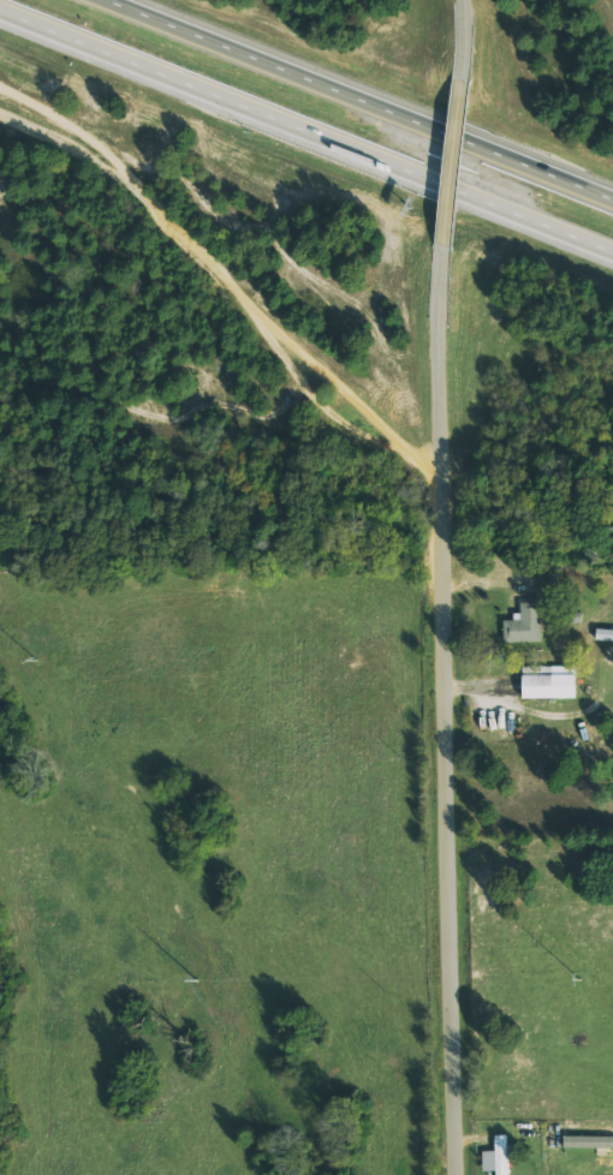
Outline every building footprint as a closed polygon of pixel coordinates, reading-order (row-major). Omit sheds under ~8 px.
[(504,641),(542,640),(540,603),(520,604),(521,617),(503,617),(504,641)] [(612,642),(612,630),(596,630),(595,641),(612,642)] [(521,698),(575,698),(575,666),(522,666),(521,698)] [(506,1135),(494,1135),(495,1151),(482,1151),(483,1171),(496,1171),(496,1174),(508,1174),(506,1135)] [(564,1135),(564,1147),(612,1149),(612,1136),(564,1135)]
